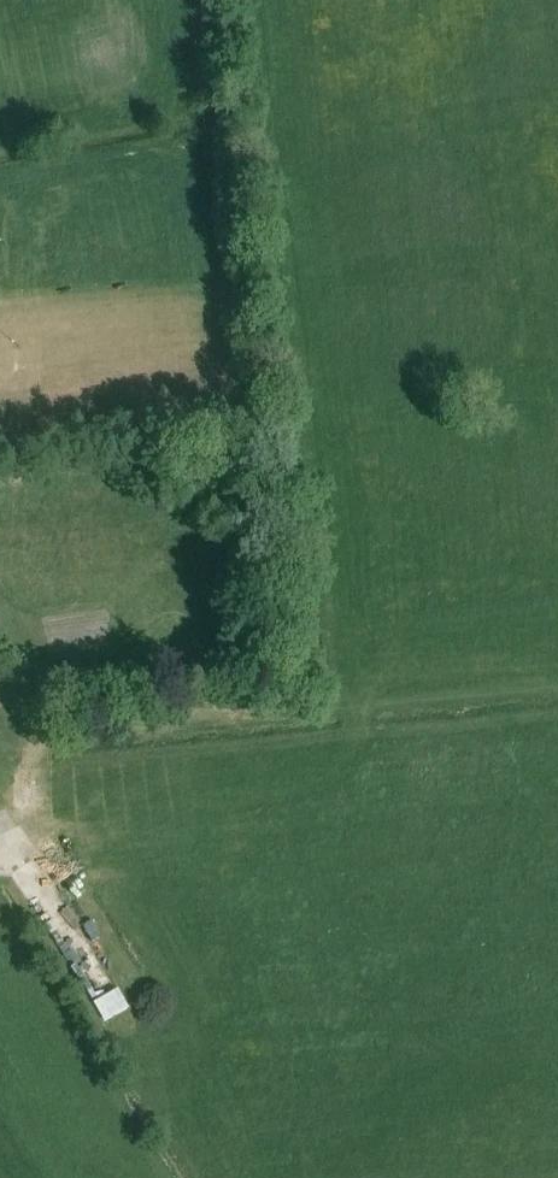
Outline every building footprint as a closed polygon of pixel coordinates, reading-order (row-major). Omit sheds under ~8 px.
[(93,1003),(106,1023),(130,1006),(117,987),(93,1003)]
